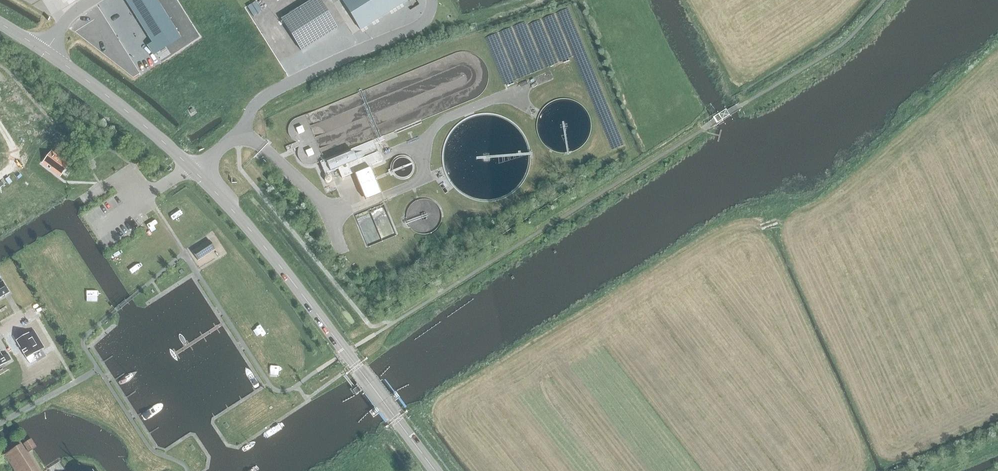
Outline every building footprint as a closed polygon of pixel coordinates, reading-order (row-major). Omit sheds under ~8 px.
[(128,4),(152,42),(150,44),(155,52),(179,37),(156,0),(135,0),(128,4)] [(337,28),(319,0),(313,0),(281,20),(301,51),(337,28)] [(360,30),(407,0),(341,0),(360,30)] [(505,80),(510,82),(575,56),(569,54),(569,48),(573,50),(576,48),(575,39),(569,36),(571,33),(566,22),(512,27),(500,32),(497,39),(499,38),(504,40),(503,33),(506,40),(510,39),(519,43),(516,50),(515,46),(515,54),(511,55),(508,54),(507,45),(503,53),(504,57),(501,56),(502,62),(500,67),(505,80)] [(341,178),(381,162),(373,140),(320,162),(324,174),(338,168),(341,178)] [(93,159),(88,150),(80,155),(86,164),(93,159)] [(51,151),(42,163),(60,176),(68,164),(51,151)] [(364,200),(380,194),(369,168),(354,174),(364,200)] [(386,205),(358,214),(368,245),(396,236),(386,205)] [(215,249),(209,240),(191,251),(198,261),(215,249)] [(4,295),(5,296),(9,293),(2,281),(0,283),(0,297),(4,295)] [(33,331),(16,341),(29,363),(36,360),(32,355),(44,348),(33,331)] [(11,359),(7,353),(2,356),(0,353),(0,366),(11,359)] [(28,452),(36,447),(31,438),(23,444),(28,452)] [(20,444),(10,451),(4,455),(15,470),(37,470),(20,444)]
